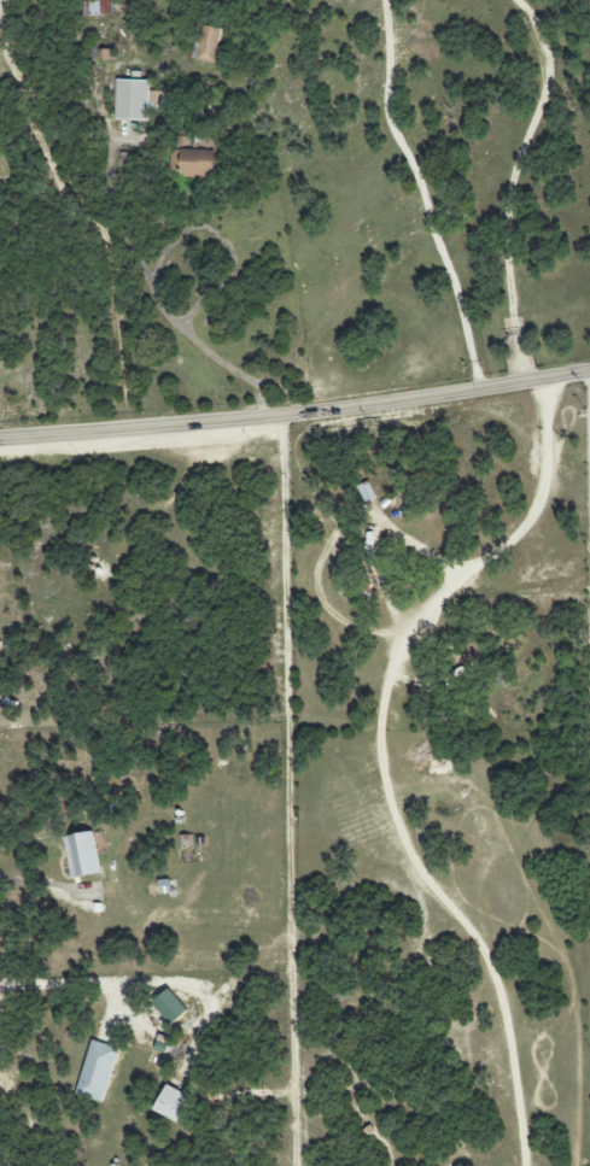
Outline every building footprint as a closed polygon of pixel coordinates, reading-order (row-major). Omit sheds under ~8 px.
[(112,15),(111,0),(90,0),(83,1),(84,18),(112,15)] [(194,60),(217,63),(221,28),(198,25),(194,60)] [(150,81),(117,80),(116,120),(149,121),(149,109),(163,109),(163,91),(150,91),(150,81)] [(216,178),(217,151),(172,149),(171,171),(183,172),(183,177),(216,178)] [(101,874),(94,832),(64,837),(71,879),(101,874)] [(189,1009),(168,989),(153,1005),(173,1025),(189,1009)] [(103,1103),(120,1049),(92,1040),(76,1094),(103,1103)] [(155,1111),(180,1124),(193,1098),(169,1085),(155,1111)]
